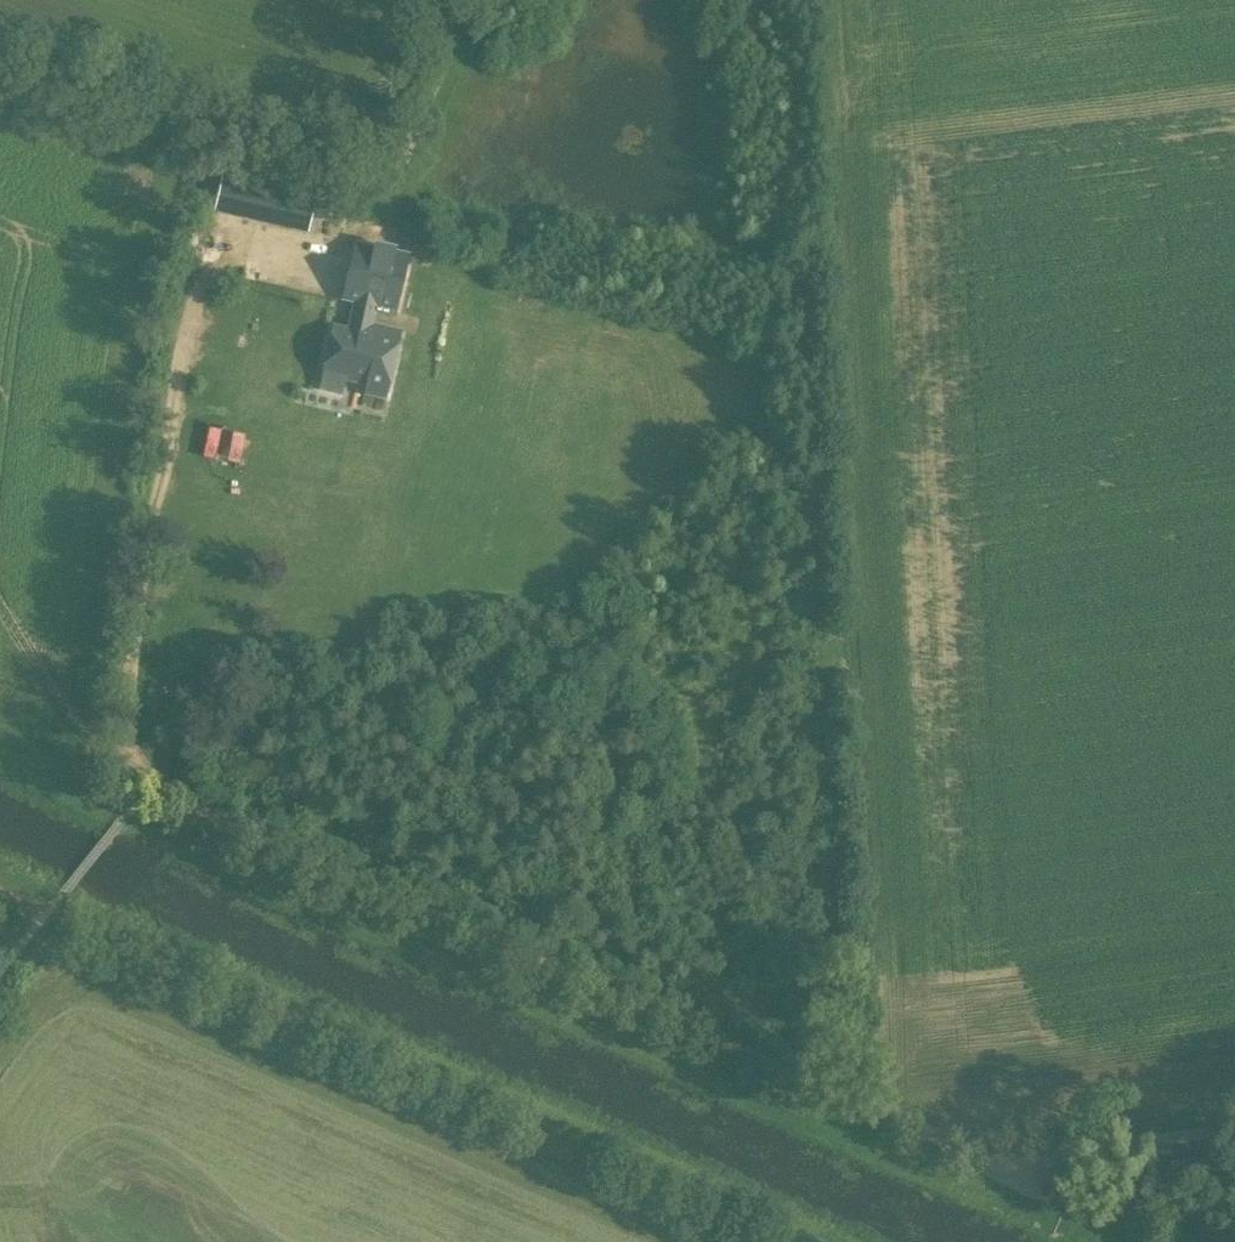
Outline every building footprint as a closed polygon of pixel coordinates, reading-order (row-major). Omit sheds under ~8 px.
[(269,183),(260,224),(307,235),(316,194),(269,183)] [(364,396),(385,400),(400,331),(371,325),(375,308),(395,313),(404,269),(351,258),(342,301),(354,303),(348,330),(332,326),(321,376),(366,386),(364,396)]
